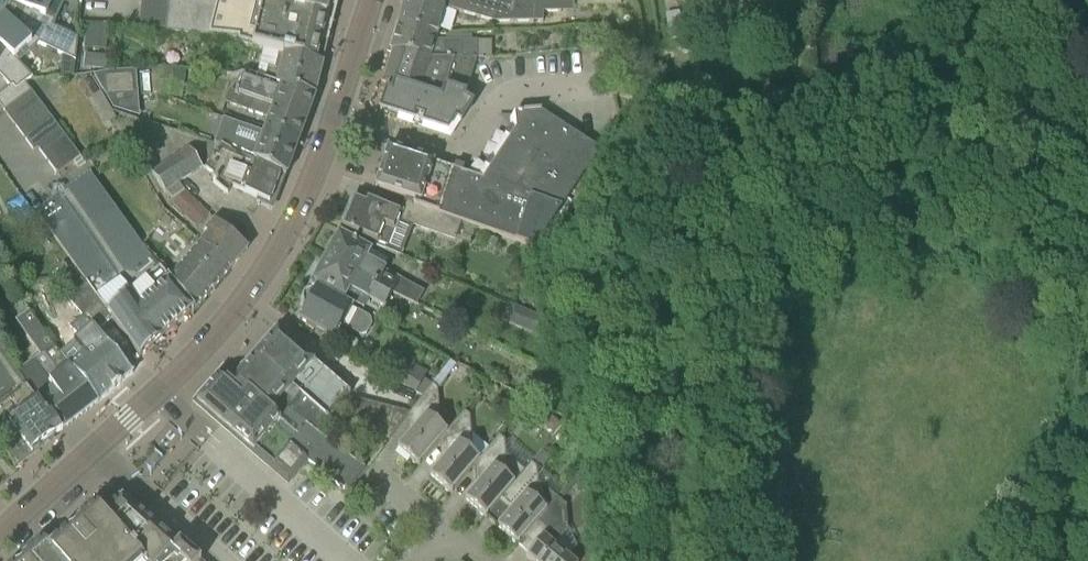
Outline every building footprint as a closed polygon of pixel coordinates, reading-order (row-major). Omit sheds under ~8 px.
[(82,0),(11,0),(10,3),(12,3),(25,9),(54,23),(65,1),(81,3),(82,0)] [(138,30),(210,36),(237,39),(315,61),(330,0),(141,0),(138,30)] [(560,13),(560,0),(404,0),(397,25),(436,36),(444,8),(495,22),(543,22),(543,13),(560,13)] [(53,26),(54,23),(25,9),(19,21),(17,20),(13,24),(5,16),(6,16),(4,14),(0,18),(0,43),(18,63),(39,44),(75,62),(78,38),(53,26)] [(434,40),(436,36),(397,25),(390,49),(392,50),(429,57),(475,58),(475,40),(434,40)] [(108,28),(87,26),(85,47),(106,49),(108,28)] [(323,63),(315,61),(237,39),(237,43),(263,50),(257,77),(265,80),(315,96),(323,63)] [(4,111),(31,91),(25,83),(32,77),(0,43),(0,76),(9,86),(0,93),(0,106),(4,111)] [(477,58),(475,58),(429,57),(392,50),(385,73),(391,75),(464,98),(477,58)] [(110,57),(85,54),(84,67),(109,70),(110,57)] [(185,69),(163,67),(159,94),(181,98),(185,69)] [(237,92),(307,118),(315,96),(265,80),(257,77),(249,74),(245,74),(240,90),(237,90),(237,92)] [(132,75),(106,78),(107,94),(133,92),(132,75)] [(464,98),(391,75),(379,110),(447,132),(455,120),(460,123),(472,104),(464,98)] [(14,125),(42,105),(31,91),(4,111),(14,125)] [(298,140),(307,118),(237,92),(230,91),(226,103),(270,118),(266,128),(298,140)] [(42,105),(14,125),(24,138),(51,117),(42,105)] [(414,199),(412,204),(462,222),(535,248),(599,150),(558,123),(541,111),(540,110),(514,112),(516,128),(482,179),(388,148),(384,160),(383,160),(378,173),(380,173),(375,187),(414,199)] [(51,117),(24,138),(34,151),(38,148),(61,131),(51,117)] [(38,148),(48,161),(71,144),(61,131),(38,148)] [(231,153),(279,178),(284,178),(297,145),(259,131),(253,149),(235,142),(231,153)] [(71,144),(48,161),(57,174),(80,157),(71,144)] [(269,203),(279,178),(231,153),(221,146),(205,168),(217,177),(213,183),(218,186),(227,194),(231,186),(244,192),(258,198),(256,202),(259,203),(261,200),(269,203)] [(202,166),(189,148),(153,172),(170,198),(184,189),(179,182),(202,166)] [(195,310),(197,307),(169,278),(164,271),(153,260),(90,174),(68,189),(59,194),(120,281),(140,304),(137,306),(140,309),(140,310),(163,337),(190,314),(189,313),(192,310),(193,310),(194,309),(195,310)] [(37,214),(86,283),(112,319),(139,357),(163,337),(140,310),(140,309),(137,306),(140,304),(120,281),(59,194),(37,214)] [(455,241),(462,222),(412,204),(411,206),(413,207),(408,217),(400,214),(400,213),(367,199),(365,203),(354,199),(348,213),(345,211),(340,223),(343,224),(342,228),(386,246),(384,249),(401,256),(413,226),(455,241)] [(208,233),(192,252),(222,278),(230,269),(247,247),(231,233),(214,219),(205,231),(208,233)] [(326,257),(393,294),(417,306),(424,292),(400,280),(365,261),(371,252),(338,234),(326,257)] [(197,307),(222,278),(192,252),(169,278),(197,307)] [(315,277),(313,281),(345,298),(345,299),(363,309),(368,299),(385,308),(393,294),(326,257),(320,268),(317,269),(314,274),(315,277)] [(96,331),(112,319),(86,283),(68,299),(82,316),(69,326),(89,349),(68,364),(97,403),(132,373),(96,331)] [(334,338),(341,325),(360,336),(367,334),(372,325),(369,317),(312,286),(302,304),(306,306),(299,320),(334,338)] [(60,431),(97,403),(68,364),(28,311),(14,320),(41,357),(17,374),(60,431)] [(277,329),(258,351),(333,415),(350,396),(324,370),(277,329)] [(52,437),(60,431),(17,374),(11,365),(0,347),(0,440),(15,466),(39,449),(34,442),(48,432),(52,437)] [(223,384),(272,429),(306,461),(347,492),(366,469),(318,432),(333,415),(258,351),(234,379),(230,376),(223,384)] [(423,397),(432,384),(424,379),(427,373),(398,358),(388,378),(416,393),(423,397)] [(418,465),(443,436),(447,432),(447,431),(436,422),(440,418),(437,389),(456,365),(450,361),(432,384),(423,397),(412,410),(422,418),(398,447),(418,465)] [(272,429),(223,384),(217,378),(196,402),(253,451),(256,447),(272,429)] [(388,439),(409,413),(353,398),(352,397),(344,425),(384,436),(388,439)] [(451,492),(478,460),(479,459),(468,450),(472,445),(470,415),(464,411),(447,431),(447,432),(443,436),(454,446),(430,475),(451,492)] [(306,461),(272,429),(256,447),(273,461),(271,464),(289,480),(306,461)] [(479,459),(478,460),(489,470),(465,499),(486,516),(510,488),(524,471),(511,460),(506,460),(505,440),(499,435),(479,459)] [(518,544),(524,536),(546,510),(535,501),(539,496),(537,467),(531,462),(524,471),(510,488),(522,497),(497,526),(518,544)] [(554,544),(567,528),(565,505),(556,497),(550,506),(546,510),(524,536),(527,539),(521,546),(529,553),(526,557),(531,560),(573,560),(554,544)] [(102,515),(95,507),(76,524),(71,524),(68,528),(66,532),(49,548),(41,540),(23,556),(18,557),(14,560),(200,560),(179,542),(174,548),(168,542),(170,539),(169,538),(168,539),(122,498),(102,515)]
